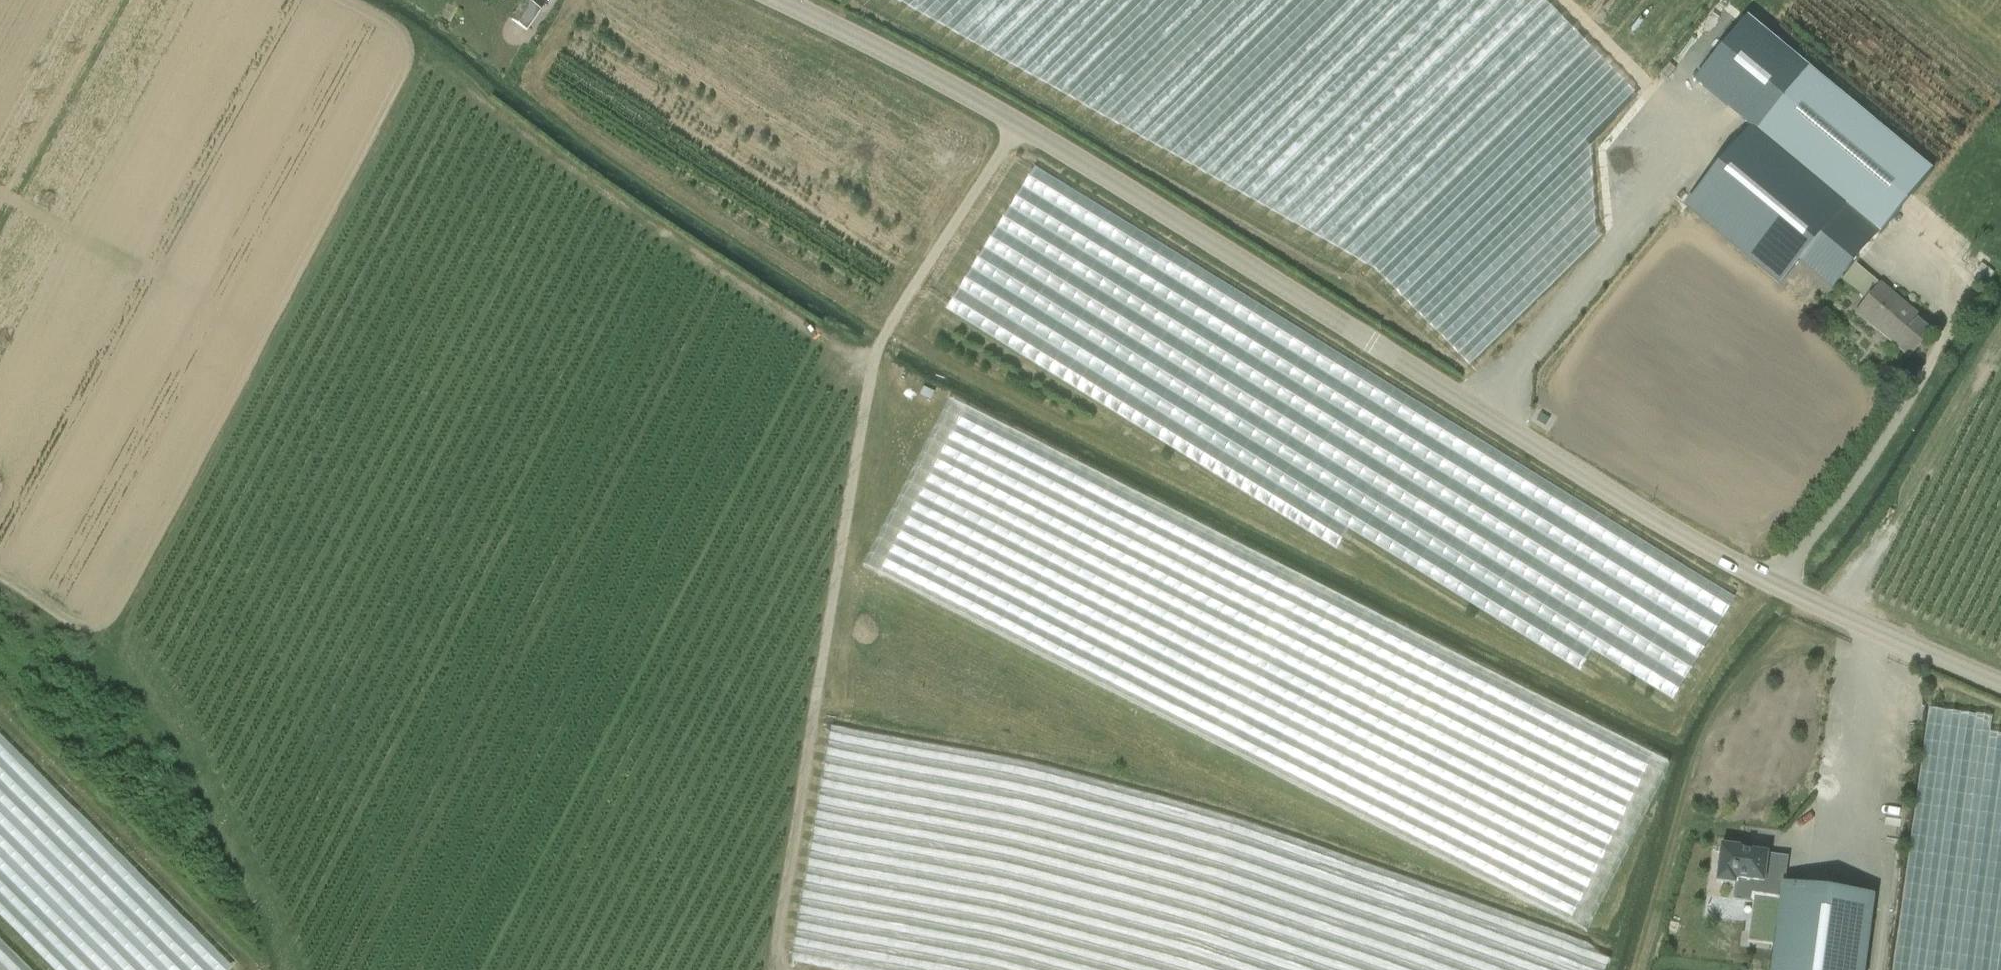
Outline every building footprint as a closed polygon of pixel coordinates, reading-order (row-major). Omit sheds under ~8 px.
[(510,21),(527,32),(541,11),(526,0),(525,0),(510,21)] [(1747,18),(1695,81),(1752,128),(1846,206),(1880,235),(1932,172),(1747,18)] [(1685,208),(1779,286),(1800,261),(1832,288),(1871,241),(1839,214),(1846,206),(1752,128),(1685,208)] [(1880,285),(1855,264),(1842,280),(1867,301),(1855,314),(1908,358),(1933,328),(1881,284),(1880,285)] [(1721,845),(1716,882),(1736,885),(1737,879),(1764,882),(1767,854),(1740,850),(1740,848),(1721,845)] [(1749,941),(1777,945),(1773,969),(1862,969),(1872,897),(1785,885),(1783,901),(1755,898),(1749,941)]
